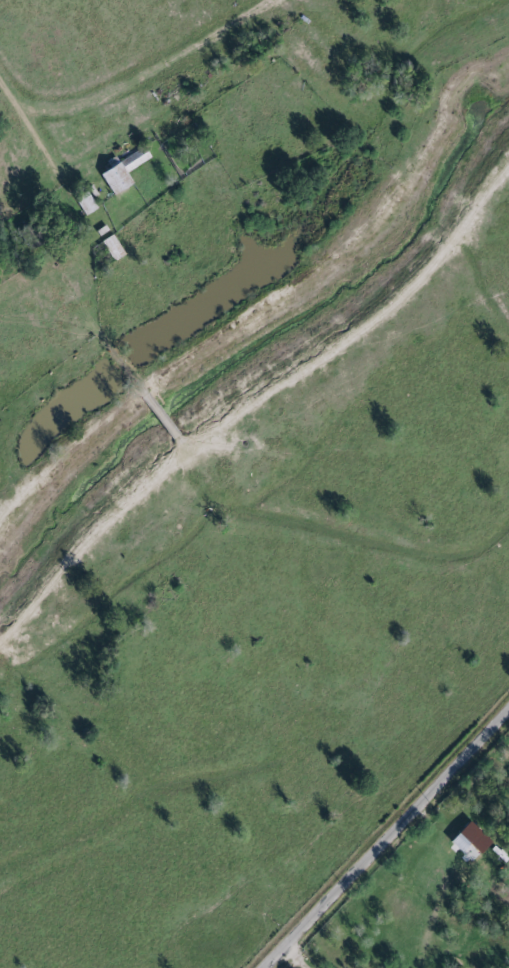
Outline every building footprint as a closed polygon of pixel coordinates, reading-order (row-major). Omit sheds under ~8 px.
[(96,208),(85,191),(73,198),(84,216),(96,208)] [(123,256),(114,235),(102,240),(111,261),(123,256)] [(447,843),(469,863),(489,842),(468,822),(447,843)]
